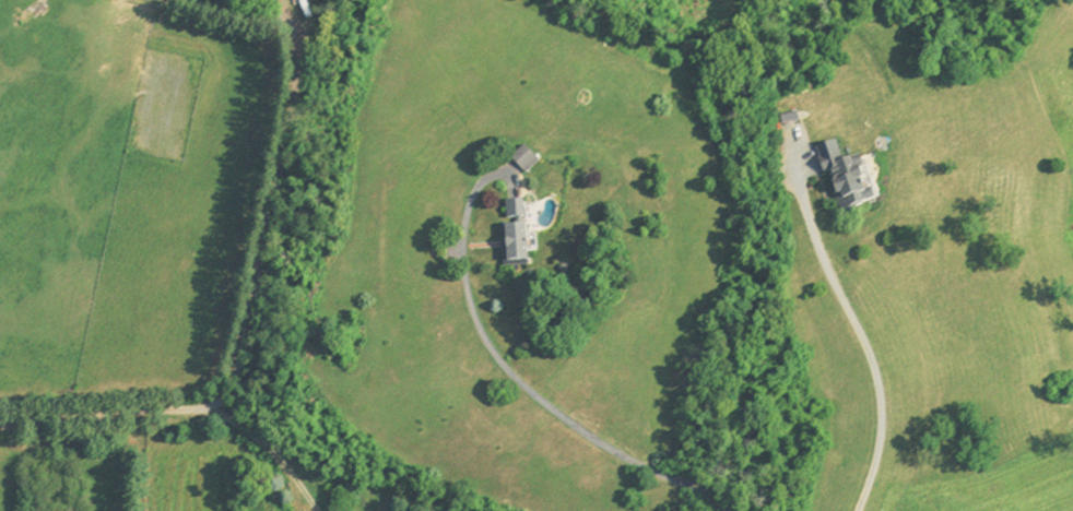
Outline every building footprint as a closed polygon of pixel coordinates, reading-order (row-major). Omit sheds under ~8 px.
[(877,205),(863,156),(842,162),(836,143),(814,150),(823,177),(828,176),(840,216),(877,205)] [(525,174),(536,163),(522,148),(511,159),(525,174)] [(525,203),(504,203),(504,223),(525,223),(525,203)] [(525,269),(525,227),(501,227),(501,269),(525,269)]
